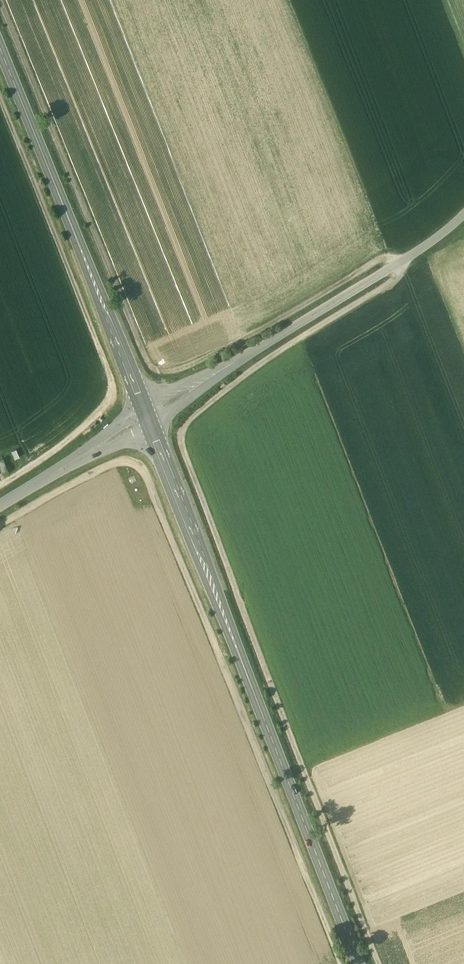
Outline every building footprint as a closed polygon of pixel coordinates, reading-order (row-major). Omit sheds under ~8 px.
[(16,449),(11,451),(14,459),(19,457),(16,449)] [(0,461),(0,468),(3,475),(8,472),(3,460),(0,461)]
